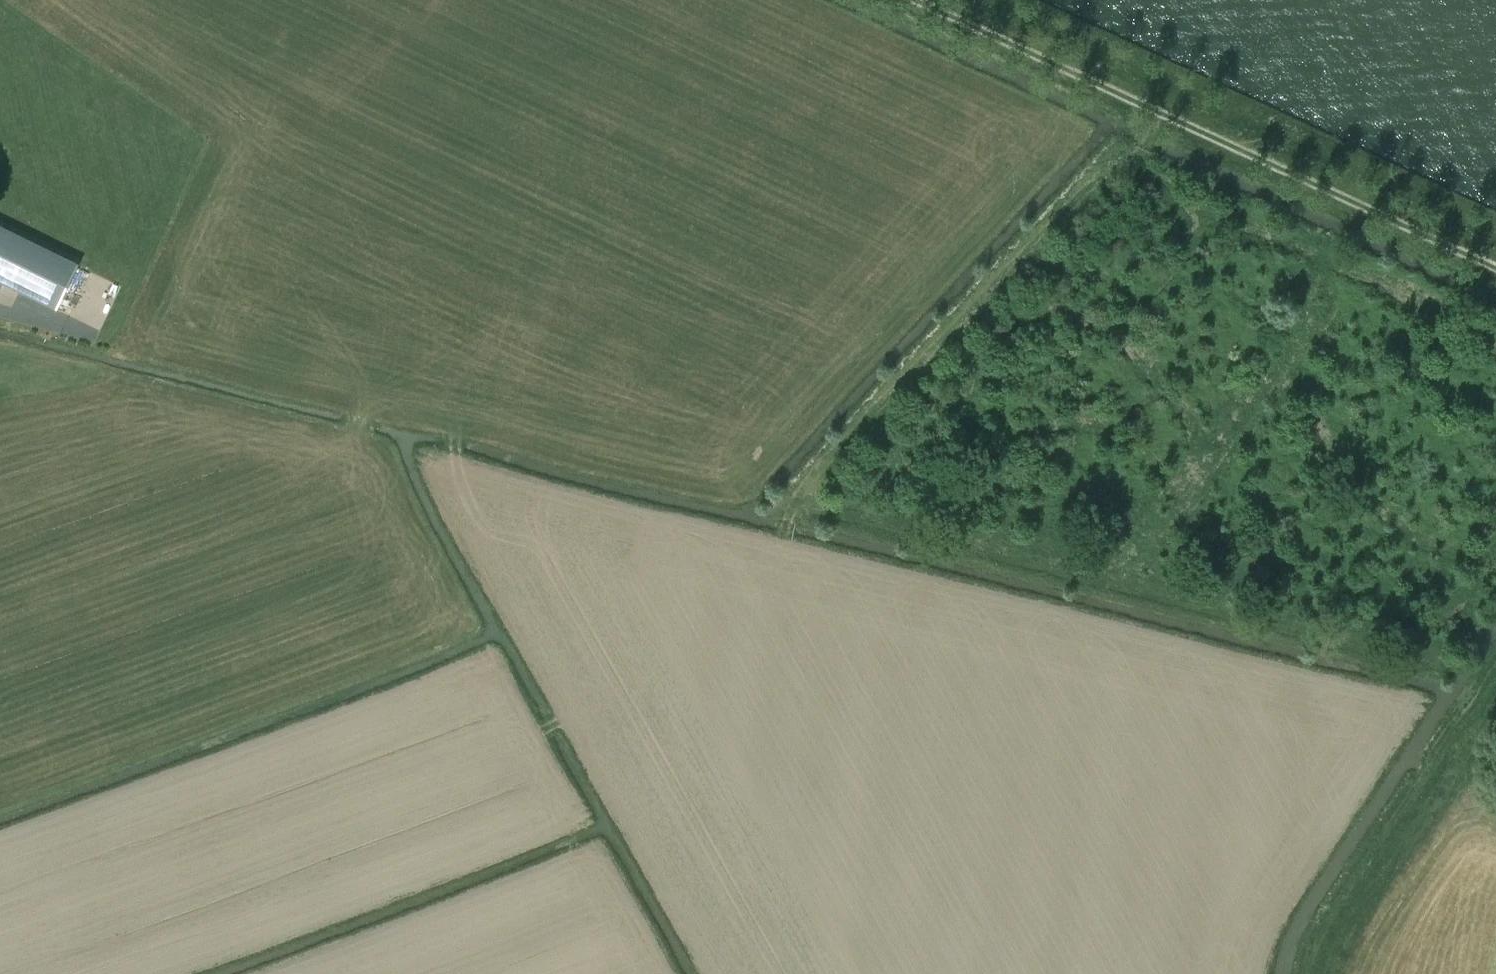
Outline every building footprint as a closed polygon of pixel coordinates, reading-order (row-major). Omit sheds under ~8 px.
[(79,264),(0,227),(0,281),(59,308),(79,264)]
